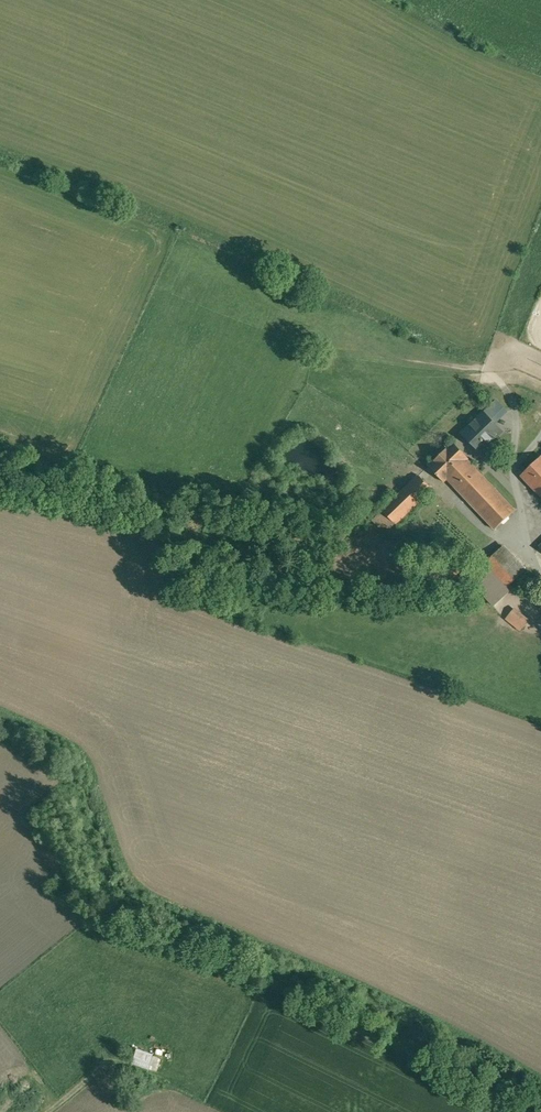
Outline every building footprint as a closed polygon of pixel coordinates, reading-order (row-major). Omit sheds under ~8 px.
[(484,413),(463,433),(481,451),(502,431),(484,413)] [(453,443),(429,466),(444,482),(448,479),(455,487),(476,468),(468,460),(469,459),(453,443)] [(523,475),(540,495),(540,458),(523,475)] [(515,510),(476,468),(455,487),(495,529),(515,510)] [(419,475),(373,520),(379,527),(391,528),(432,489),(419,475)] [(503,546),(485,563),(508,587),(525,570),(503,546)] [(508,618),(522,631),(532,620),(518,607),(508,618)] [(161,1057),(137,1049),(132,1064),(156,1072),(161,1057)]
